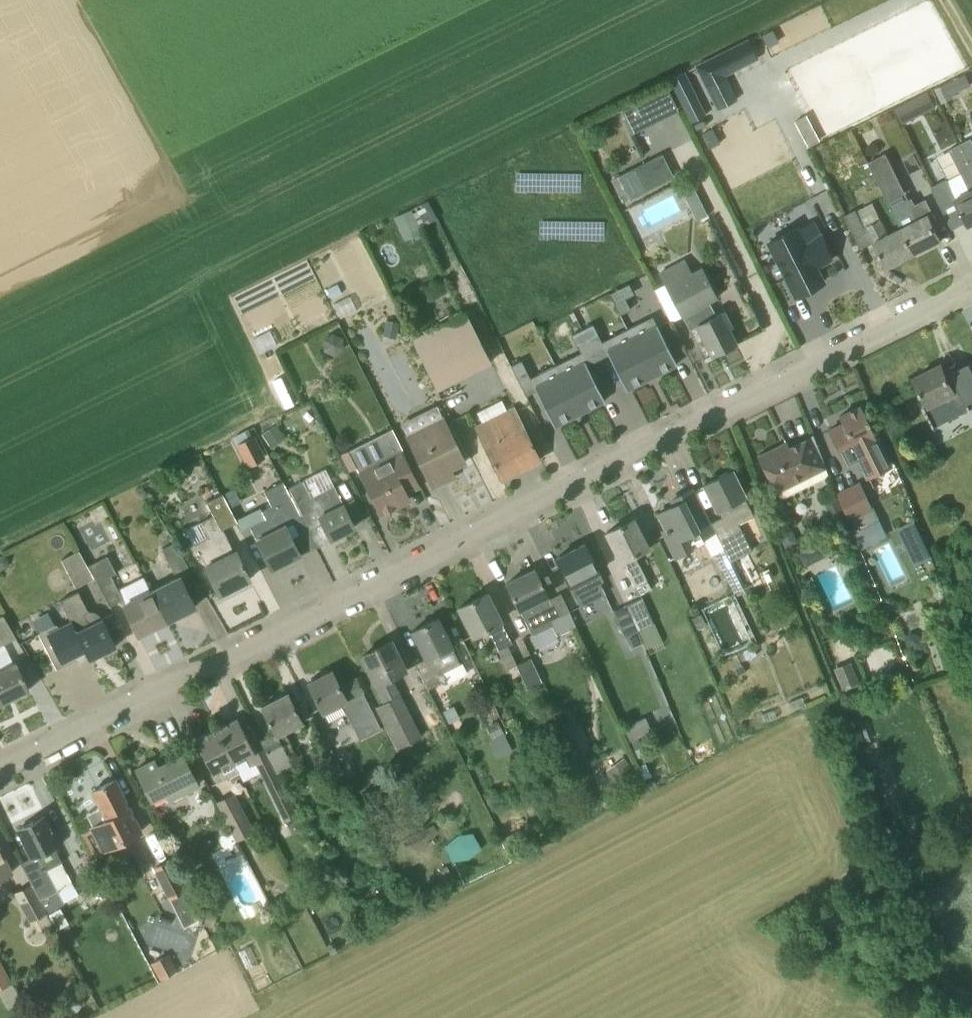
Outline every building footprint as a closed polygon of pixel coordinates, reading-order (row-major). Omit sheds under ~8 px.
[(760,60),(750,42),(697,68),(719,111),(739,101),(727,77),(760,60)] [(936,89),(940,98),(951,92),(948,84),(947,83),(936,89)] [(679,112),(666,86),(629,105),(642,131),(679,112)] [(929,92),(894,109),(903,126),(912,121),(907,111),(915,107),(920,117),(937,108),(929,92)] [(806,115),(794,121),(808,147),(820,141),(806,115)] [(961,144),(971,166),(971,139),(971,138),(961,144)] [(957,198),(949,182),(933,190),(944,210),(958,202),(970,226),(971,225),(971,166),(961,144),(950,149),(971,191),(957,198)] [(905,190),(886,153),(869,162),(888,199),(905,190)] [(621,175),(631,197),(675,176),(664,154),(621,175)] [(612,179),(623,201),(631,197),(621,175),(612,179)] [(692,188),(681,193),(687,204),(697,198),(692,188)] [(892,209),(902,228),(915,254),(942,240),(936,227),(940,225),(928,200),(913,207),(909,201),(892,209)] [(915,254),(902,228),(889,234),(882,219),(865,227),(857,211),(845,217),(862,250),(876,243),(888,267),(915,254)] [(769,242),(796,296),(823,283),(815,268),(833,259),(821,235),(803,244),(796,229),(769,242)] [(702,268),(690,274),(683,260),(660,272),(689,331),(697,326),(712,356),(736,344),(728,328),(731,327),(724,312),(715,316),(709,303),(717,298),(702,268)] [(337,284),(326,289),(332,300),(342,294),(337,284)] [(620,312),(625,322),(635,317),(630,307),(620,312)] [(491,362),(466,313),(413,340),(437,389),(491,362)] [(399,321),(387,319),(384,337),(396,339),(399,321)] [(651,328),(633,338),(652,377),(678,364),(662,332),(655,336),(651,328)] [(597,333),(587,339),(592,349),(603,344),(597,333)] [(610,358),(626,390),(652,377),(633,338),(613,347),(617,355),(610,358)] [(587,339),(576,344),(581,355),(592,349),(587,339)] [(971,362),(951,372),(952,373),(949,375),(943,364),(916,378),(929,404),(924,406),(934,426),(935,425),(970,408),(971,407),(971,365),(971,362)] [(580,365),(560,375),(579,414),(605,401),(589,369),(583,372),(580,365)] [(525,369),(514,375),(520,386),(531,380),(525,369)] [(546,390),(538,394),(554,427),(579,414),(560,375),(542,383),(546,390)] [(877,437),(876,437),(861,406),(839,417),(842,424),(828,431),(844,464),(856,459),(863,473),(889,460),(877,437)] [(514,408),(475,428),(501,479),(540,460),(514,408)] [(465,462),(444,419),(408,437),(432,487),(446,480),(443,473),(465,462)] [(271,448),(285,438),(277,426),(262,436),(271,448)] [(254,435),(235,446),(248,468),(267,458),(254,435)] [(758,456),(767,474),(768,474),(781,499),(829,475),(813,436),(782,452),(779,446),(758,456)] [(354,450),(342,456),(348,468),(360,462),(354,450)] [(409,499),(406,492),(418,486),(401,452),(360,472),(368,488),(365,493),(369,502),(375,503),(380,514),(409,499)] [(711,523),(715,531),(724,549),(730,562),(752,551),(738,524),(754,516),(744,497),(731,470),(704,484),(718,511),(718,510),(722,517),(711,523)] [(300,515),(302,518),(317,511),(331,539),(355,527),(334,486),(311,497),(303,481),(289,488),(302,514),(300,515)] [(302,518),(300,515),(291,496),(290,496),(283,482),(264,491),(272,506),(262,511),(260,508),(236,520),(236,521),(237,523),(241,531),(250,527),(271,569),(300,554),(286,526),(302,518)] [(836,495),(848,519),(872,507),(860,483),(836,495)] [(702,538),(715,531),(711,523),(694,489),(676,498),(679,503),(658,514),(665,530),(662,531),(675,557),(704,543),(702,538)] [(223,530),(237,523),(236,521),(236,520),(222,493),(206,502),(214,516),(204,521),(210,535),(193,544),(200,556),(204,554),(209,564),(205,566),(220,594),(249,579),(235,551),(234,551),(223,530)] [(848,519),(854,531),(878,519),(872,507),(848,519)] [(638,595),(650,588),(635,557),(649,550),(634,519),(606,533),(622,564),(622,563),(638,595)] [(152,591),(167,621),(196,607),(181,577),(191,571),(175,543),(162,550),(176,579),(152,591)] [(585,544),(556,558),(580,606),(605,594),(600,583),(603,581),(598,571),(599,571),(585,544)] [(817,552),(812,546),(805,547),(799,553),(800,561),(805,565),(811,565),(817,559),(817,552)] [(724,549),(715,554),(735,593),(744,589),(730,562),(724,549)] [(95,579),(88,567),(79,551),(61,560),(76,589),(95,579)] [(0,556),(0,572),(6,568),(9,561),(5,554),(0,556)] [(138,635),(167,621),(152,591),(144,577),(119,590),(112,577),(117,574),(107,557),(88,567),(95,579),(110,607),(122,601),(138,635)] [(506,584),(533,636),(552,626),(559,640),(578,630),(569,612),(560,594),(550,599),(534,569),(506,584)] [(78,592),(61,601),(75,629),(62,635),(57,624),(38,634),(57,670),(78,659),(76,655),(86,651),(90,660),(116,646),(103,619),(90,625),(84,614),(88,612),(78,592)] [(518,665),(508,645),(512,643),(486,594),(459,608),(475,640),(490,632),(502,654),(510,669),(518,665)] [(624,604),(637,631),(653,623),(640,597),(624,604)] [(637,631),(624,604),(612,611),(624,637),(625,637),(637,631)] [(702,614),(693,618),(698,629),(706,625),(702,614)] [(0,618),(0,646),(1,647),(17,639),(4,616),(0,618)] [(412,631),(426,659),(415,664),(427,689),(447,679),(441,668),(458,660),(452,647),(438,618),(412,631)] [(643,643),(637,631),(625,637),(631,649),(643,643)] [(908,634),(903,638),(905,645),(915,651),(921,649),(924,643),(922,637),(914,632),(908,634)] [(363,656),(386,703),(377,707),(397,748),(422,736),(399,689),(402,687),(396,676),(405,671),(390,642),(363,656)] [(753,648),(743,653),(746,660),(757,656),(753,648)] [(531,659),(518,665),(517,665),(528,689),(529,688),(542,682),(531,659)] [(890,675),(902,670),(897,659),(890,662),(887,668),(890,675)] [(843,690),(859,683),(850,662),(834,669),(843,690)] [(1,704),(29,690),(16,663),(1,670),(0,668),(0,703),(1,704)] [(742,665),(734,669),(738,677),(745,673),(742,665)] [(381,729),(376,718),(356,679),(340,687),(332,671),(320,677),(319,675),(310,680),(311,682),(308,683),(323,713),(345,701),(350,710),(346,712),(360,739),(381,729)] [(293,765),(287,753),(283,746),(290,742),(284,731),(302,722),(288,693),(283,696),(282,693),(273,698),(274,700),(261,707),(276,736),(262,743),(278,773),(293,765)] [(449,724),(460,718),(453,706),(443,712),(449,724)] [(248,757),(252,766),(259,762),(237,719),(216,729),(234,764),(248,757)] [(234,764),(216,729),(196,740),(217,783),(224,780),(238,772),(234,764)] [(638,738),(628,742),(632,751),(642,747),(638,738)] [(565,758),(570,767),(579,763),(575,754),(565,758)] [(183,755),(171,761),(158,768),(154,760),(136,769),(152,800),(165,793),(169,800),(198,785),(183,755)] [(624,758),(606,770),(615,784),(633,771),(624,758)] [(333,780),(344,774),(336,760),(325,766),(333,780)] [(270,763),(258,768),(284,822),(296,816),(270,763)] [(646,764),(638,767),(645,780),(652,777),(646,764)] [(142,831),(130,808),(116,780),(92,792),(100,807),(86,814),(93,827),(91,828),(102,851),(142,831)] [(255,828),(234,789),(218,798),(239,837),(255,828)] [(352,798),(339,804),(345,816),(358,810),(352,798)] [(44,816),(19,829),(26,844),(25,845),(32,861),(21,866),(32,887),(40,902),(59,892),(47,871),(61,864),(54,849),(61,846),(54,832),(52,833),(44,816)] [(293,836),(304,830),(298,819),(287,825),(293,836)] [(434,825),(406,839),(410,847),(438,833),(434,825)] [(509,853),(519,848),(511,834),(502,840),(509,853)] [(11,873),(0,852),(0,879),(11,873)] [(178,913),(193,905),(169,861),(154,869),(178,913)] [(447,866),(439,869),(447,885),(454,881),(447,866)] [(47,914),(40,902),(32,887),(16,896),(31,924),(47,914)] [(210,905),(208,912),(218,916),(220,908),(210,905)] [(60,910),(50,915),(58,928),(67,923),(60,910)] [(171,919),(160,915),(158,923),(168,927),(171,919)] [(161,981),(178,971),(169,954),(151,964),(161,981)] [(11,984),(0,962),(0,990),(11,984)] [(73,993),(64,1006),(76,1014),(85,1001),(73,993)]
